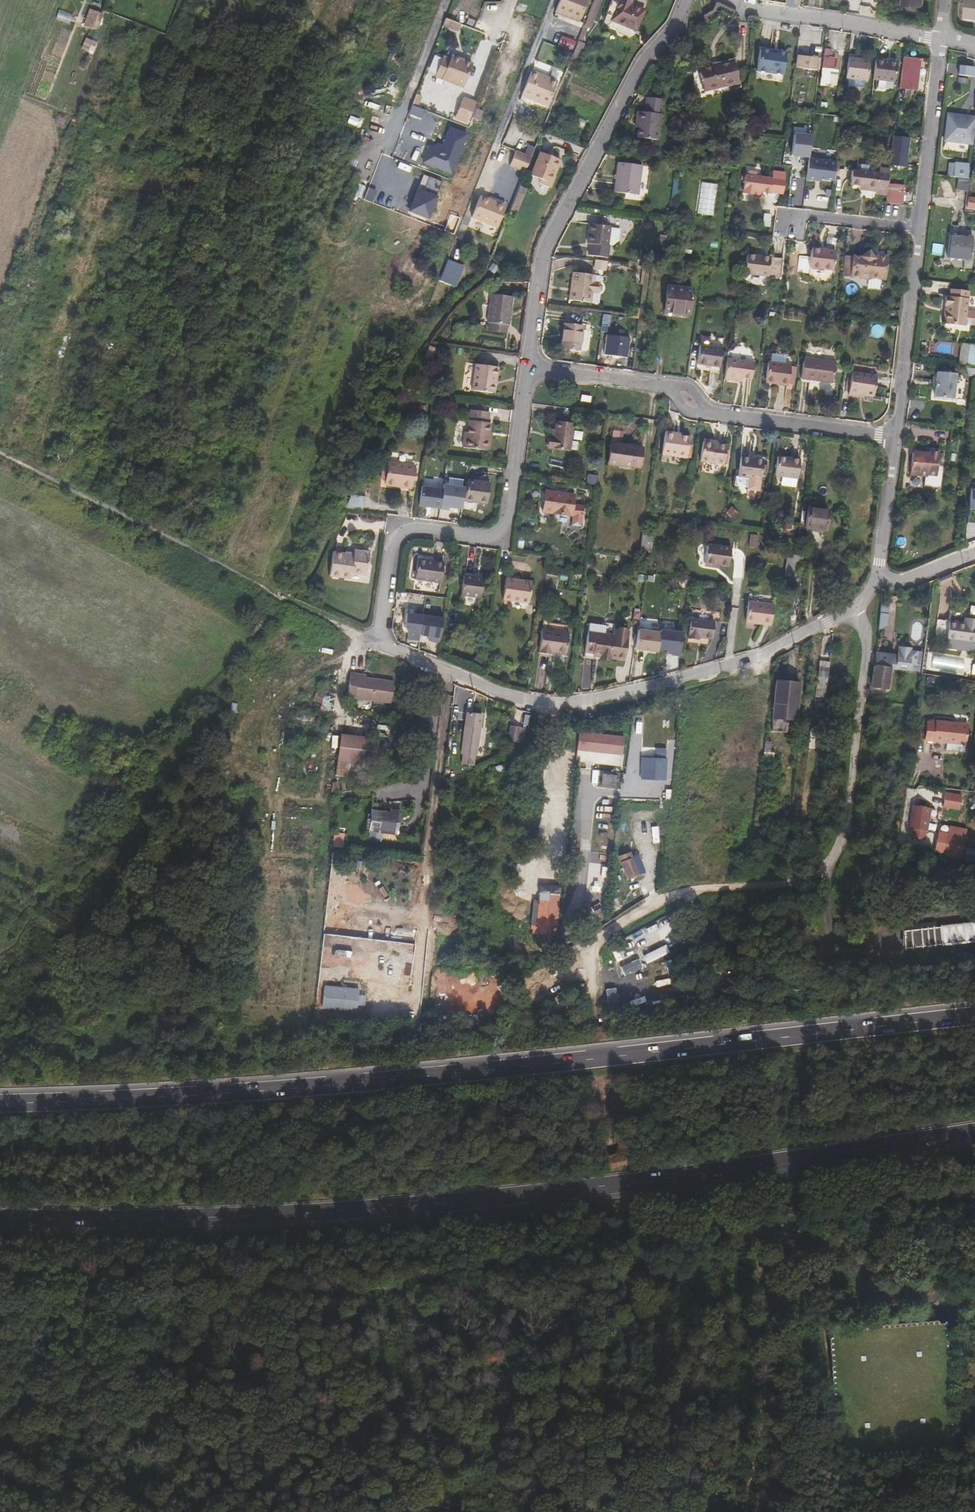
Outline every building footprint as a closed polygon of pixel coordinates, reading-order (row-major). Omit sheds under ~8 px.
[(580,21),(588,0),(560,0),(556,11),(580,21)] [(606,14),(607,14),(604,21),(606,24),(611,27),(613,21),(634,29),(637,30),(646,11),(631,4),(633,0),(619,0),(619,2),(612,0),(606,14)] [(974,19),(974,0),(968,0),(966,17),(974,19)] [(296,11),(283,6),(280,13),(281,13),(277,23),(284,25),(288,15),(294,17),(296,11)] [(93,29),(99,12),(91,9),(84,26),(93,29)] [(105,14),(99,12),(93,29),(99,31),(105,14)] [(634,29),(613,21),(611,27),(617,29),(619,32),(620,33),(619,34),(626,37),(627,36),(628,36),(631,35),(634,29)] [(566,47),(572,49),(577,38),(570,35),(566,47)] [(93,55),(99,43),(87,38),(81,49),(93,55)] [(584,43),(578,41),(572,55),(578,58),(584,43)] [(833,49),(825,48),(823,69),(831,70),(829,82),(837,83),(839,71),(841,55),(832,54),(833,49)] [(770,50),(760,49),(757,70),(783,73),(786,53),(770,50)] [(796,67),(819,70),(820,58),(797,54),(796,67)] [(885,55),(876,54),(873,79),(894,82),(897,62),(884,59),(885,55)] [(472,63),(452,55),(447,66),(440,63),(435,76),(442,78),(441,79),(462,87),(472,63)] [(578,58),(572,55),(569,63),(575,65),(578,58)] [(870,60),(848,57),(845,78),(867,80),(870,60)] [(920,58),(904,57),(900,88),(905,89),(904,97),(910,97),(911,89),(916,90),(920,58)] [(699,68),(704,91),(739,82),(733,60),(699,68)] [(974,74),(974,65),(958,63),(957,72),(974,74)] [(831,70),(823,69),(821,81),(829,82),(831,70)] [(558,81),(532,70),(522,95),(548,106),(558,81)] [(476,102),(463,97),(455,117),(467,122),(476,102)] [(636,111),(635,121),(638,121),(638,127),(637,137),(659,140),(663,99),(647,97),(646,112),(636,111)] [(421,166),(439,115),(412,105),(394,156),(421,166)] [(948,115),(945,140),(972,143),(974,121),(974,118),(948,115)] [(766,119),(758,118),(757,126),(765,127),(766,119)] [(791,155),(808,157),(811,135),(793,133),(791,155)] [(532,156),(535,146),(529,144),(525,153),(521,163),(528,166),(532,156)] [(558,165),(537,157),(529,177),(538,181),(537,184),(548,188),(558,165)] [(833,181),(835,161),(808,158),(805,179),(818,181),(818,179),(833,181)] [(617,162),(614,192),(638,195),(642,166),(617,162)] [(958,177),(969,178),(970,164),(955,163),(954,176),(958,177)] [(879,173),(852,170),(851,184),(859,185),(865,186),(865,190),(877,191),(876,194),(886,195),(889,169),(880,168),(879,173)] [(743,193),(755,195),(757,176),(746,175),(743,193)] [(755,191),(761,192),(768,192),(770,178),(757,176),(755,195),(755,191)] [(969,178),(958,177),(957,187),(968,189),(970,178),(969,178)] [(888,184),(887,202),(903,203),(904,186),(888,184)] [(527,188),(522,186),(511,214),(517,216),(527,188)] [(438,196),(418,188),(409,210),(429,218),(438,196)] [(507,205),(481,195),(472,217),(498,227),(507,205)] [(603,216),(601,225),(611,227),(620,229),(619,230),(625,231),(626,220),(603,216)] [(590,224),(587,243),(590,244),(588,255),(608,258),(610,247),(608,246),(608,245),(611,227),(601,225),(590,224)] [(611,227),(608,245),(612,245),(618,241),(619,230),(620,229),(611,227)] [(950,236),(948,256),(971,258),(973,238),(950,236)] [(828,237),(826,249),(835,250),(836,238),(828,237)] [(812,247),(809,267),(833,270),(836,250),(835,250),(826,249),(812,247)] [(853,256),(845,255),(843,272),(851,273),(851,276),(870,278),(870,277),(882,278),(883,267),(886,268),(887,257),(872,255),(869,250),(861,256),(853,255),(853,256)] [(745,273),(778,277),(780,259),(747,254),(745,273)] [(572,273),(569,299),(591,302),(592,293),(596,293),(601,291),(602,285),(598,282),(594,281),(594,276),(572,273)] [(667,286),(664,311),(690,314),(693,289),(667,286)] [(946,323),(965,325),(969,291),(951,289),(950,296),(946,296),(945,306),(948,306),(947,312),(944,313),(943,321),(946,322),(946,323)] [(487,322),(488,322),(508,325),(509,325),(513,297),(491,293),(487,322)] [(637,329),(634,320),(626,323),(628,332),(637,329)] [(507,332),(508,325),(488,322),(487,330),(507,332)] [(564,334),(562,347),(580,350),(583,326),(563,323),(561,334),(564,334)] [(968,344),(961,343),(959,363),(966,363),(968,344)] [(700,345),(697,364),(719,367),(722,348),(700,345)] [(436,349),(429,346),(422,360),(429,363),(436,349)] [(804,357),(801,378),(832,383),(835,361),(804,357)] [(736,377),(742,378),(752,379),(754,362),(727,358),(724,379),(735,381),(736,377)] [(773,384),(781,385),(783,363),(767,361),(765,379),(774,380),(773,384)] [(788,383),(791,367),(791,364),(783,363),(781,385),(788,386),(788,383)] [(494,379),(497,379),(498,367),(475,364),(471,390),(492,393),(494,383),(494,379)] [(957,373),(938,371),(935,397),(954,398),(957,373)] [(858,394),(864,395),(873,397),(877,376),(852,372),(848,395),(857,396),(858,394)] [(413,399),(404,397),(402,406),(411,407),(413,399)] [(490,451),(492,435),(489,435),(490,431),(491,423),(489,423),(490,413),(485,412),(474,411),(470,410),(467,428),(465,428),(462,447),(490,451)] [(377,419),(368,415),(362,430),(371,433),(377,419)] [(553,440),(550,440),(549,448),(570,451),(574,424),(555,421),(554,429),(553,440)] [(609,463),(633,467),(636,446),(623,444),(625,432),(613,431),(609,463)] [(674,436),(675,433),(665,431),(662,455),(686,458),(689,439),(680,437),(674,436)] [(716,445),(703,443),(700,461),(724,465),(724,463),(726,451),(727,446),(716,445)] [(644,447),(636,446),(633,467),(641,468),(644,447)] [(913,451),(910,474),(927,476),(926,484),(939,485),(942,466),(938,466),(940,451),(930,450),(930,453),(913,451)] [(760,480),(761,472),(762,464),(763,459),(741,456),(738,477),(748,478),(746,490),(759,492),(760,480)] [(778,456),(775,476),(798,478),(800,459),(778,456)] [(387,468),(386,481),(385,485),(411,488),(412,479),(413,473),(414,465),(388,461),(387,468)] [(478,503),(483,504),(486,482),(468,479),(465,498),(478,500),(478,503)] [(461,509),(464,487),(443,484),(442,489),(439,508),(447,510),(448,507),(461,509)] [(418,505),(439,508),(442,489),(421,486),(418,505)] [(543,512),(571,516),(572,516),(571,525),(581,526),(583,505),(573,504),(574,494),(545,490),(543,512)] [(351,495),(346,508),(362,510),(364,498),(351,495)] [(829,510),(802,506),(800,528),(826,531),(829,510)] [(640,554),(647,554),(650,532),(642,531),(641,537),(640,554)] [(794,548),(793,554),(803,555),(804,547),(799,546),(800,542),(791,541),(790,548),(794,548)] [(705,563),(719,566),(728,567),(731,548),(708,544),(705,563)] [(351,574),(354,574),(357,550),(354,549),(354,554),(333,551),(330,576),(351,578),(351,574)] [(354,574),(363,575),(365,566),(368,566),(370,551),(357,550),(354,574)] [(801,565),(803,555),(793,554),(792,564),(801,565)] [(418,559),(415,579),(441,584),(444,563),(418,559)] [(800,578),(801,565),(792,564),(790,564),(788,576),(800,578)] [(463,574),(461,596),(481,599),(483,577),(463,574)] [(506,578),(503,600),(529,603),(532,581),(506,578)] [(758,624),(771,625),(773,605),(749,602),(746,620),(759,622),(758,624)] [(880,610),(879,623),(887,623),(888,611),(880,610)] [(690,618),(688,638),(700,640),(700,638),(712,639),(715,621),(690,618)] [(974,643),(974,639),(974,619),(967,618),(967,623),(964,622),(937,619),(934,637),(947,639),(974,643)] [(599,657),(610,658),(624,660),(628,632),(624,631),(623,630),(619,629),(618,630),(614,630),(615,624),(610,623),(610,626),(589,623),(588,632),(584,658),(595,659),(595,655),(600,655),(599,657)] [(886,633),(887,623),(879,623),(878,632),(886,633)] [(551,650),(566,652),(569,633),(542,629),(539,653),(550,654),(551,652),(551,650)] [(440,632),(432,632),(431,641),(439,641),(440,632)] [(636,659),(651,662),(655,638),(641,635),(636,659)] [(973,650),(974,643),(947,639),(945,647),(973,650)] [(875,652),(871,686),(888,689),(891,668),(909,670),(911,650),(897,648),(896,655),(875,652)] [(649,669),(651,662),(636,659),(635,666),(649,669)] [(815,696),(825,698),(830,666),(819,665),(815,696)] [(354,699),(391,704),(394,681),(366,677),(366,675),(351,672),(347,697),(352,697),(354,699)] [(776,680),(772,730),(786,731),(787,719),(797,720),(799,682),(776,680)] [(322,699),(323,700),(321,710),(329,712),(332,699),(323,697),(322,699)] [(464,755),(463,765),(474,764),(475,756),(477,756),(479,727),(480,715),(466,714),(465,726),(462,755),(464,755)] [(871,719),(868,739),(879,741),(882,720),(871,719)] [(966,745),(968,726),(951,725),(952,722),(934,720),(934,722),(926,721),(924,740),(951,743),(966,745)] [(520,728),(509,726),(507,741),(517,743),(520,728)] [(526,729),(520,728),(517,743),(524,744),(526,729)] [(578,732),(578,751),(624,753),(625,734),(578,732)] [(342,734),(338,760),(336,776),(361,778),(363,763),(375,764),(378,739),(342,734)] [(966,745),(951,743),(950,751),(965,753),(966,745)] [(771,752),(764,751),(764,759),(773,760),(774,752),(771,752)] [(640,778),(666,779),(667,757),(641,756),(640,778)] [(489,768),(490,774),(503,771),(501,765),(489,768)] [(602,774),(600,787),(615,789),(616,776),(602,774)] [(349,781),(332,783),(331,793),(350,790),(349,781)] [(944,792),(943,807),(959,807),(959,792),(944,792)] [(369,831),(398,835),(401,812),(391,810),(390,813),(372,811),(369,831)] [(915,816),(913,828),(925,829),(927,818),(915,816)] [(334,845),(344,846),(345,832),(335,832),(334,845)] [(541,837),(538,857),(544,858),(545,855),(550,856),(552,839),(541,837)] [(961,858),(963,848),(950,845),(947,855),(961,858)] [(963,859),(974,862),(974,851),(965,848),(963,859)] [(620,861),(628,880),(636,876),(628,858),(620,861)] [(536,930),(546,931),(548,902),(538,901),(536,930)] [(370,936),(371,924),(359,924),(360,916),(348,915),(347,935),(370,936)] [(932,922),(903,924),(905,947),(974,941),(974,923),(933,927),(932,922)] [(401,931),(400,938),(415,940),(416,932),(401,931)] [(612,968),(627,967),(626,955),(611,954),(612,968)] [(324,998),(345,1000),(347,989),(326,986),(324,998)] [(566,989),(552,994),(554,1001),(568,996),(566,989)] [(802,1263),(801,1255),(793,1256),(794,1264),(802,1263)] [(944,1317),(825,1329),(826,1344),(837,1460),(957,1449),(951,1393),(944,1317)]
